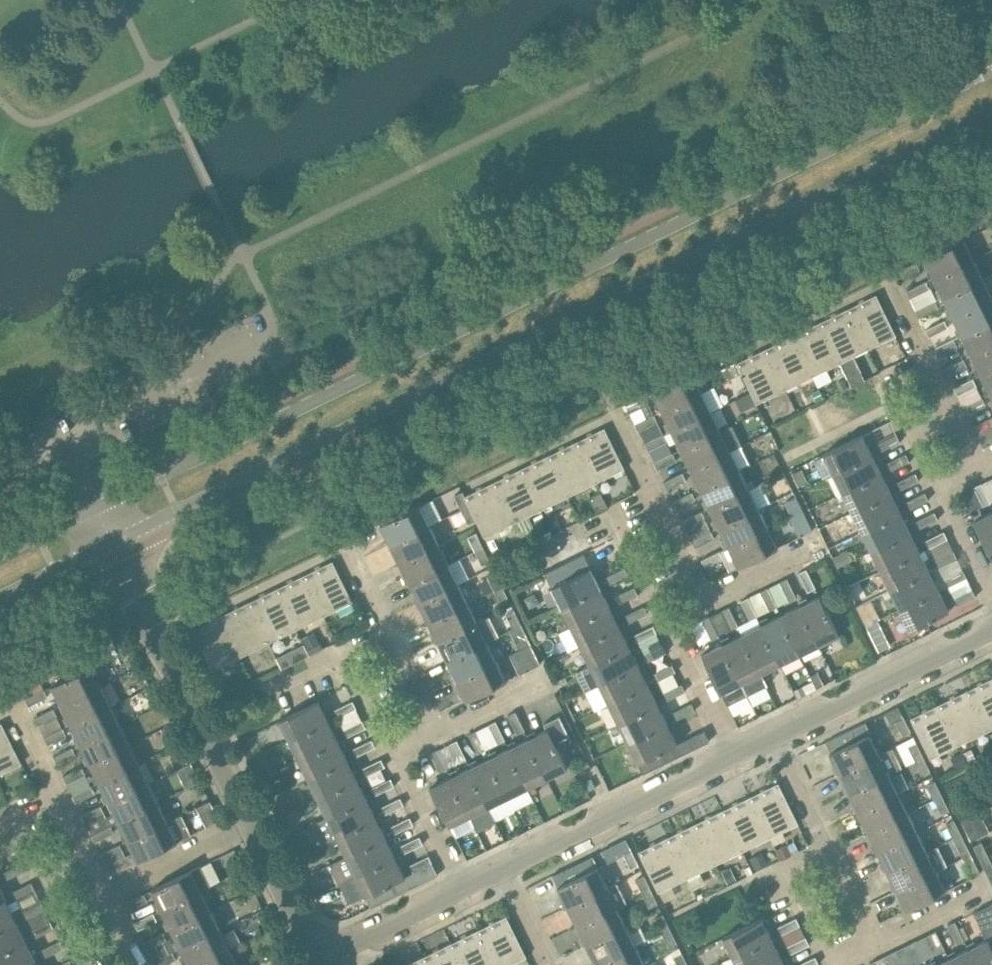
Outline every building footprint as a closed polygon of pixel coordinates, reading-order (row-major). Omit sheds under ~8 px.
[(924,257),(934,277),(974,258),(964,238),(924,257)] [(974,258),(934,277),(944,297),(984,277),(974,258)] [(920,269),(917,262),(898,271),(901,278),(920,269)] [(944,297),(953,316),(991,297),(991,294),(984,277),(944,297)] [(929,289),(925,281),(907,290),(911,297),(929,289)] [(897,334),(877,294),(869,298),(871,302),(851,312),(867,344),(879,338),(881,342),(897,334)] [(963,335),(991,321),(991,297),(953,316),(963,335)] [(939,308),(935,300),(917,309),(920,317),(939,308)] [(844,316),(824,326),(839,357),(851,352),(853,356),(869,348),(849,308),(841,312),(844,316)] [(949,327),(945,320),(926,329),(930,336),(949,327)] [(824,326),(821,321),(814,325),(816,330),(796,339),(812,371),(823,365),(825,369),(841,362),(839,357),(824,326)] [(963,335),(972,355),(991,345),(991,321),(963,335)] [(812,371),(796,339),(794,335),(786,339),(788,343),(769,353),(784,384),(796,379),(798,383),(814,375),(812,371)] [(958,346),(955,339),(936,348),(939,355),(958,346)] [(991,369),(991,345),(972,355),(982,374),(991,369)] [(752,392),(757,403),(758,402),(756,398),(768,392),(770,396),(786,389),(784,384),(769,353),(768,353),(766,348),(758,352),(761,357),(741,366),(739,362),(737,362),(742,372),(751,391),(752,392)] [(968,366),(964,358),(945,368),(949,375),(968,366)] [(728,379),(742,372),(737,362),(723,369),(728,379)] [(991,394),(991,393),(991,369),(982,374),(991,394)] [(653,390),(663,410),(703,391),(693,371),(653,390)] [(977,385),(974,378),(955,387),(958,394),(977,385)] [(703,391),(663,410),(672,430),(712,410),(703,391)] [(736,400),(741,411),(757,403),(752,392),(749,393),(736,400)] [(648,402),(645,395),(626,404),(630,411),(648,402)] [(987,404),(983,397),(964,407),(968,414),(987,404)] [(682,449),(722,430),(712,410),(672,430),(682,449)] [(658,421),(654,414),(636,423),(639,430),(658,421)] [(974,426),(977,433),(991,426),(991,417),(974,426)] [(722,430),(682,449),(691,469),(731,449),(742,444),(733,425),(722,430)] [(577,441),(597,481),(595,477),(607,471),(609,476),(625,468),(605,427),(597,431),(599,436),(579,445),(577,441)] [(667,441),(664,434),(645,443),(649,450),(667,441)] [(834,473),(874,454),(864,434),(824,453),(834,473)] [(901,441),(897,434),(878,443),(882,450),(901,441)] [(597,481),(577,441),(569,445),(572,449),(552,459),(550,454),(549,455),(569,495),(567,491),(579,485),(581,489),(597,481)] [(691,469),(701,488),(741,469),(751,463),(742,444),(731,449),(691,469)] [(677,460),(673,453),(655,462),(658,469),(677,460)] [(910,460),(907,453),(888,462),(891,469),(910,460)] [(834,473),(843,493),(883,473),(874,454),(834,473)] [(544,463),(524,472),(540,504),(551,499),(553,503),(569,495),(549,455),(542,458),(544,463)] [(497,486),(512,518),(514,522),(518,530),(530,524),(526,516),(542,509),(540,504),(524,472),(522,468),(514,472),(516,476),(497,486)] [(792,473),(799,487),(809,482),(802,468),(792,473)] [(710,507),(750,488),(756,485),(753,479),(747,482),(741,469),(701,488),(710,507)] [(687,479),(683,472),(664,481),(668,489),(687,479)] [(843,493),(853,512),(893,493),(883,473),(843,493)] [(920,480),(916,473),(897,482),(901,489),(920,480)] [(467,506),(474,520),(477,519),(485,536),(487,536),(485,532),(496,526),(498,530),(514,522),(512,518),(497,486),(496,486),(494,482),(487,485),(489,490),(469,500),(467,495),(465,496),(470,505),(467,506)] [(991,502),(981,483),(975,486),(984,505),(991,502)] [(620,497),(614,487),(603,493),(609,503),(620,497)] [(710,507),(720,527),(760,507),(750,488),(710,507)] [(455,495),(462,509),(467,506),(470,505),(465,496),(463,491),(455,495)] [(696,499),(692,492),(674,501),(677,508),(696,499)] [(907,501),(911,508),(929,499),(926,492),(907,501)] [(609,506),(603,493),(596,496),(602,509),(609,506)] [(893,493),(853,512),(862,532),(902,512),(893,493)] [(391,544),(431,524),(421,504),(381,524),(391,544)] [(474,520),(467,506),(462,509),(469,523),(474,520)] [(769,527),(760,507),(720,527),(729,546),(702,559),(729,546),(769,527)] [(705,518),(702,511),(683,520),(687,527),(705,518)] [(792,516),(801,536),(813,530),(803,511),(792,516),(793,516),(792,516)] [(939,519),(935,511),(916,521),(920,528),(939,519)] [(975,520),(991,555),(991,511),(975,520)] [(862,532),(872,551),(912,532),(902,512),(862,532)] [(536,519),(542,530),(550,526),(545,514),(536,519)] [(563,527),(559,519),(550,523),(554,531),(563,527)] [(440,544),(431,524),(391,544),(400,563),(440,544)] [(779,547),(769,527),(729,546),(702,559),(706,566),(724,557),(730,570),(779,547)] [(715,538),(711,531),(693,540),(696,547),(715,538)] [(926,540),(929,547),(948,538),(945,531),(926,540)] [(468,536),(475,550),(484,546),(477,532),(468,536)] [(872,551),(881,571),(921,551),(912,532),(872,551)] [(440,544),(400,563),(410,582),(450,563),(440,544)] [(484,546),(475,550),(482,564),(491,560),(484,546)] [(957,557),(954,550),(935,559),(939,567),(957,557)] [(881,571),(891,590),(931,570),(921,551),(881,571)] [(841,552),(833,557),(838,567),(846,563),(841,552)] [(306,574),(305,574),(325,615),(325,614),(323,610),(335,605),(337,609),(353,601),(333,560),(325,564),(328,569),(308,578),(306,574)] [(562,607),(602,587),(592,567),(575,575),(568,561),(545,572),(562,607)] [(450,563),(410,582),(419,602),(459,582),(450,563)] [(629,574),(625,567),(607,576),(610,583),(629,574)] [(816,587),(807,569),(800,572),(809,591),(816,587)] [(967,577),(964,569),(945,579),(948,586),(967,577)] [(488,574),(495,589),(502,585),(495,570),(488,574)] [(931,570),(891,590),(900,609),(940,590),(931,570)] [(278,588),(298,628),(296,624),(307,618),(309,622),(325,615),(305,574),(298,578),(300,582),(280,592),(278,588)] [(790,600),(797,597),(788,578),(780,581),(790,600)] [(469,602),(459,582),(419,602),(429,621),(469,602)] [(502,585),(495,589),(501,603),(509,600),(502,585)] [(638,594),(635,586),(616,595),(620,603),(638,594)] [(571,626),(611,606),(602,587),(562,607),(571,626)] [(777,606),(768,587),(761,591),(770,609),(777,606)] [(272,596),(252,606),(268,637),(280,632),(282,636),(298,628),(278,588),(270,591),(272,596)] [(976,596),(973,589),(954,598),(958,605),(976,596)] [(950,610),(940,590),(900,609),(910,629),(950,610)] [(800,605),(820,645),(840,635),(820,595),(800,605)] [(758,616),(749,597),(742,600),(751,619),(758,616)] [(268,637),(252,606),(250,601),(242,605),(245,609),(225,619),(241,651),(252,645),(254,649),(270,642),(268,637)] [(438,641),(478,621),(469,602),(429,621),(438,641)] [(800,605),(781,614),(800,654),(820,645),(800,605)] [(581,646),(621,626),(611,606),(571,626),(581,646)] [(648,613),(644,606),(626,615),(629,622),(648,613)] [(739,625),(729,606),(722,610),(731,629),(739,625)] [(506,614),(514,628),(522,624),(515,609),(506,614)] [(800,654),(781,614),(761,624),(781,664),(800,654)] [(240,651),(241,651),(225,619),(223,615),(215,619),(217,623),(197,633),(195,628),(194,629),(214,669),(215,669),(213,665),(224,659),(226,663),(242,655),(240,651)] [(719,635),(710,616),(703,619),(712,638),(719,635)] [(879,620),(867,626),(871,635),(884,629),(879,620)] [(448,660),(488,640),(478,621),(438,641),(448,660)] [(510,630),(518,644),(529,638),(522,624),(514,628),(510,630)] [(781,664),(761,624),(742,633),(762,673),(781,664)] [(657,632),(654,625),(635,634),(639,641),(657,632)] [(621,626),(581,646),(591,665),(630,645),(621,626)] [(303,637),(308,648),(320,642),(315,631),(303,637)] [(761,673),(762,673),(742,633),(723,643),(742,683),(748,695),(767,685),(761,673)] [(497,660),(488,640),(448,660),(457,679),(497,660)] [(510,654),(520,674),(544,662),(534,642),(510,654)] [(742,683),(723,643),(703,653),(728,704),(748,695),(742,683)] [(630,645),(591,665),(600,684),(640,664),(630,645)] [(666,651),(663,645),(645,654),(648,661),(666,651)] [(297,658),(292,649),(277,657),(282,666),(297,658)] [(507,680),(497,660),(457,679),(467,700),(507,680)] [(676,671),(673,664),(654,673),(658,680),(676,671)] [(52,684),(62,704),(102,685),(92,665),(52,684)] [(600,684),(609,704),(649,684),(640,665),(600,684)] [(818,673),(811,677),(813,681),(817,688),(824,685),(818,673)] [(38,676),(28,681),(34,694),(45,689),(38,676)] [(988,680),(990,685),(970,694),(968,690),(987,731),(988,731),(986,726),(991,723),(991,678),(988,680)] [(794,690),(798,698),(817,688),(813,681),(794,690)] [(649,684),(609,704),(619,723),(659,703),(649,684)] [(686,690),(682,684),(664,693),(667,700),(686,690)] [(72,724),(112,704),(102,685),(62,704),(72,724)] [(48,696),(45,689),(34,694),(26,698),(29,705),(48,696)] [(940,703),(940,704),(958,740),(969,734),(971,738),(987,731),(968,690),(960,694),(962,698),(942,708),(940,703)] [(280,719),(289,738),(329,719),(320,699),(280,719)] [(357,708),(353,700),(335,709),(338,717),(357,708)] [(659,703),(619,723),(628,742),(668,723),(659,703)] [(695,710),(692,703),(673,712),(677,719),(695,710)] [(121,724),(112,704),(72,724),(81,743),(121,724)] [(944,752),(960,744),(958,740),(940,704),(933,707),(935,712),(915,721),(913,717),(911,718),(931,758),(932,758),(930,754),(942,748),(944,752)] [(57,715),(53,708),(35,717),(39,724),(57,715)] [(525,730),(516,711),(509,715),(518,733),(525,730)] [(548,728),(529,738),(528,738),(548,778),(568,768),(558,748),(572,741),(560,716),(546,723),(548,728)] [(911,731),(904,717),(897,720),(904,735),(911,731)] [(289,738),(299,758),(339,739),(329,719),(289,738)] [(366,727),(363,720),(344,729),(347,736),(366,727)] [(505,739),(496,721),(489,724),(498,743),(505,739)] [(4,766),(6,771),(22,763),(2,722),(0,724),(0,768),(4,766)] [(840,773),(880,753),(865,722),(852,729),(827,741),(832,752),(830,753),(840,773)] [(684,754),(668,723),(628,742),(638,762),(643,773),(684,754)] [(81,743),(91,763),(131,743),(121,724),(81,743)] [(66,735),(63,728),(45,737),(48,744),(66,735)] [(486,749),(477,730),(470,734),(479,752),(486,749)] [(509,748),(528,787),(548,778),(528,738),(509,748)] [(299,758),(309,778),(349,758),(339,739),(299,758)] [(376,746),(372,739),(354,748),(357,755),(376,746)] [(467,758),(457,740),(450,743),(460,762),(467,758)] [(915,760),(924,756),(917,742),(908,746),(915,760)] [(91,763),(100,782),(140,762),(131,743),(91,763)] [(76,754),(72,747),(54,756),(58,763),(76,754)] [(893,747),(880,754),(880,753),(840,773),(850,792),(890,773),(902,767),(893,747)] [(509,748),(490,757),(509,797),(528,787),(509,748)] [(977,759),(972,748),(964,752),(969,763),(977,759)] [(447,768),(438,749),(431,753),(440,771),(447,768)] [(170,756),(176,768),(188,762),(182,750),(170,756)] [(951,757),(956,768),(968,763),(962,752),(951,757)] [(931,770),(924,756),(915,760),(923,774),(931,770)] [(509,797),(490,757),(470,766),(490,806),(509,797)] [(309,778),(318,797),(358,778),(349,758),(309,778)] [(385,766),(382,758),(363,768),(367,775),(385,766)] [(140,762),(100,782),(110,801),(150,782),(140,762)] [(177,769),(186,787),(201,780),(192,762),(177,769)] [(490,806),(470,766),(451,776),(470,816),(490,806)] [(85,774),(82,767),(64,775),(67,783),(85,774)] [(890,773),(850,792),(859,812),(899,792),(890,773)] [(450,826),(470,816),(451,776),(431,786),(450,826)] [(318,797),(328,817),(368,798),(358,778),(318,797)] [(395,785),(391,778),(373,787),(376,794),(395,785)] [(934,799),(943,795),(936,780),(927,784),(934,799)] [(159,801),(150,782),(110,801),(119,821),(159,801)] [(751,796),(771,837),(771,836),(769,832),(781,827),(783,831),(799,823),(779,782),(771,786),(773,791),(753,800),(751,796)] [(95,793),(91,786),(73,795),(77,802),(95,793)] [(869,831),(909,811),(899,792),(859,812),(869,831)] [(950,809),(943,795),(934,799),(941,813),(950,809)] [(724,810),(723,810),(743,850),(741,846),(753,840),(755,844),(771,837),(751,796),(743,800),(746,804),(726,814),(724,810)] [(404,804),(401,797),(382,806),(386,814),(404,804)] [(328,817),(338,837),(377,817),(368,798),(328,817)] [(159,801),(119,821),(129,840),(169,821),(159,801)] [(301,807),(304,813),(313,808),(310,802),(301,807)] [(104,813),(101,805),(83,814),(86,821),(104,813)] [(696,823),(695,823),(715,864),(716,864),(714,859),(725,854),(727,858),(743,850),(723,810),(716,813),(718,818),(698,828),(696,823)] [(869,831),(878,850),(918,831),(909,811),(869,831)] [(977,831),(970,816),(962,820),(969,835),(977,831)] [(338,837),(347,856),(387,836),(377,817),(338,837)] [(414,824),(410,817),(392,826),(395,833),(414,824)] [(946,823),(953,838),(962,833),(955,819),(946,823)] [(178,841),(169,821),(129,840),(138,860),(178,841)] [(668,837),(667,837),(687,877),(688,877),(686,873),(698,867),(700,871),(715,864),(695,823),(688,827),(690,831),(670,841),(668,837)] [(114,832),(110,825),(92,834),(96,841),(114,832)] [(480,834),(487,849),(503,841),(495,826),(480,834)] [(878,850),(888,870),(928,850),(918,831),(878,850)] [(962,833),(953,838),(960,852),(969,848),(962,833)] [(337,861),(346,880),(356,875),(396,856),(387,836),(347,856),(337,861)] [(423,843),(420,836),(401,845),(405,852),(423,843)] [(672,885),(687,877),(667,837),(660,841),(663,845),(643,855),(640,850),(639,851),(659,891),(660,891),(658,887),(670,881),(672,885)] [(319,845),(326,858),(339,851),(332,838),(319,845)] [(974,845),(981,860),(989,856),(982,841),(974,845)] [(124,851),(121,844),(102,853),(105,860),(124,851)] [(777,849),(781,858),(792,853),(788,844),(777,849)] [(639,864),(632,850),(623,854),(631,868),(639,864)] [(897,889),(937,870),(928,850),(888,870),(897,889)] [(763,852),(750,858),(755,869),(769,863),(763,852)] [(433,862),(429,855),(411,864),(414,872),(433,862)] [(396,856),(356,875),(372,907),(412,887),(402,867),(396,856)] [(991,879),(991,862),(989,856),(981,860),(991,879)] [(981,873),(974,858),(966,862),(973,877),(981,873)] [(26,870),(22,862),(4,872),(7,879),(26,870)] [(162,909),(202,889),(202,890),(212,885),(202,865),(152,889),(162,909)] [(745,868),(748,875),(753,872),(750,865),(745,868)] [(568,906),(608,886),(598,866),(558,886),(568,906)] [(723,871),(728,883),(737,879),(731,867),(723,871)] [(937,870),(897,889),(907,909),(947,890),(937,870)] [(636,879),(643,894),(652,890),(644,875),(636,879)] [(35,889),(32,882),(14,891),(17,898),(35,889)] [(608,886),(568,906),(578,925),(618,906),(622,904),(627,901),(617,882),(608,886)] [(9,902),(0,884),(0,906),(9,902)] [(202,889),(162,909),(172,928),(212,909),(217,906),(214,900),(209,903),(202,889)] [(652,890),(643,894),(650,908),(658,904),(652,890)] [(148,900),(145,893),(126,902),(130,910),(148,900)] [(45,908),(41,901),(24,910),(27,917),(45,908)] [(18,921),(9,902),(0,906),(0,930),(18,921)] [(968,948),(977,964),(991,964),(991,903),(974,912),(987,939),(968,948)] [(578,925),(587,945),(627,925),(619,909),(623,907),(622,904),(618,906),(578,925)] [(172,928),(181,948),(221,928),(212,909),(172,928)] [(259,915),(266,930),(273,927),(265,912),(259,915)] [(157,920),(153,913),(135,922),(139,929),(157,920)] [(655,917),(662,932),(671,928),(664,913),(655,917)] [(479,929),(497,964),(498,964),(509,960),(511,964),(527,956),(507,916),(499,919),(501,924),(482,934),(479,929)] [(724,937),(733,957),(773,937),(764,917),(724,937)] [(800,924),(797,917),(778,926),(781,933),(800,924)] [(28,941),(18,921),(0,930),(0,954),(28,941)] [(54,928),(51,921),(33,930),(36,936),(54,928)] [(965,940),(956,921),(948,924),(958,943),(965,940)] [(637,944),(627,925),(587,945),(597,964),(637,944)] [(190,964),(195,964),(231,948),(221,928),(181,948),(190,964)] [(671,928),(662,932),(669,947),(678,942),(671,928)] [(479,929),(472,933),(474,937),(454,947),(463,964),(497,964),(479,929)] [(945,950),(936,930),(929,934),(938,952),(945,950)] [(166,939),(163,932),(145,941),(148,948),(166,939)] [(773,937),(733,957),(737,964),(766,964),(783,957),(773,937)] [(810,943),(806,937),(788,946),(791,953),(810,943)] [(64,947),(60,940),(43,949),(46,956),(64,947)] [(926,959),(917,940),(910,943),(919,962),(926,959)] [(28,941),(0,954),(0,964),(27,964),(37,960),(28,941)] [(454,947),(452,943),(444,946),(446,951),(426,961),(429,964),(463,964),(454,947)] [(637,944),(597,964),(644,964),(646,964),(637,944)] [(274,951),(278,958),(286,954),(282,947),(274,951)] [(680,947),(672,952),(678,964),(689,964),(680,947)] [(195,964),(239,964),(231,948),(195,964)] [(949,957),(953,964),(977,964),(968,948),(949,957)] [(897,949),(890,953),(896,964),(905,964),(897,949)] [(172,952),(155,961),(157,964),(163,964),(176,959),(172,952)] [(426,961),(424,956),(416,960),(418,964),(417,964),(429,964),(426,961)] [(816,956),(797,964),(815,964),(819,963),(816,956)] [(783,957),(766,964),(787,964),(783,957)]
